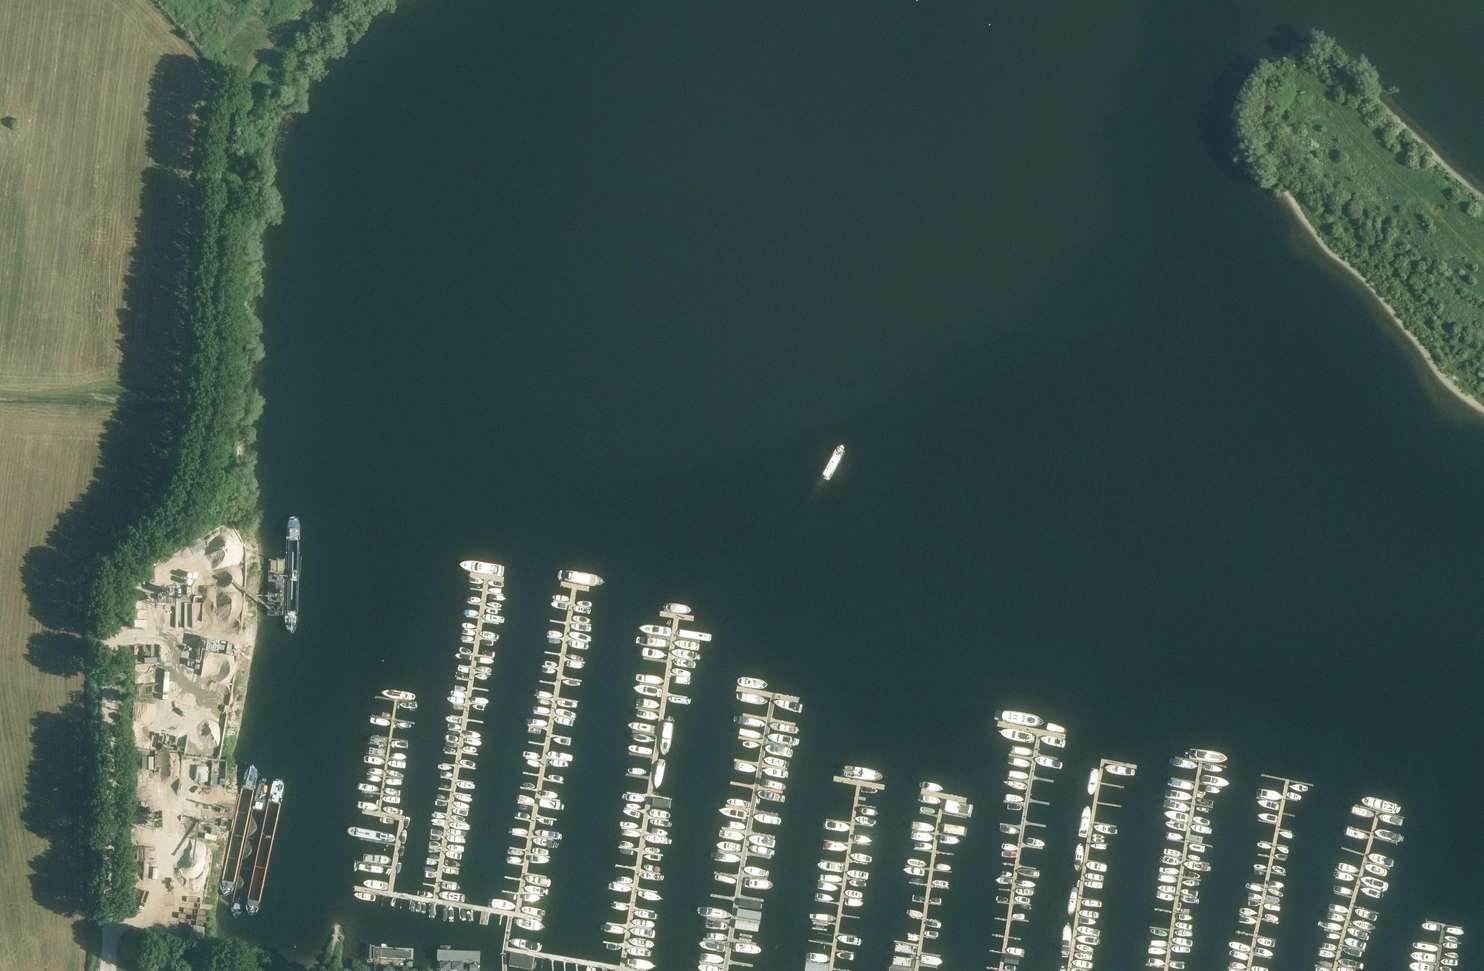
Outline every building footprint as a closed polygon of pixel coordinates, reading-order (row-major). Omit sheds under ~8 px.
[(163,598),(163,609),(175,609),(175,599),(170,599),(170,598),(163,598)] [(144,750),(144,768),(158,768),(158,750),(144,750)] [(201,942),(203,930),(192,928),(189,939),(201,942)] [(366,964),(413,967),(414,949),(367,946),(366,964)] [(480,951),(438,949),(437,970),(469,970),(479,970),(480,951)]
